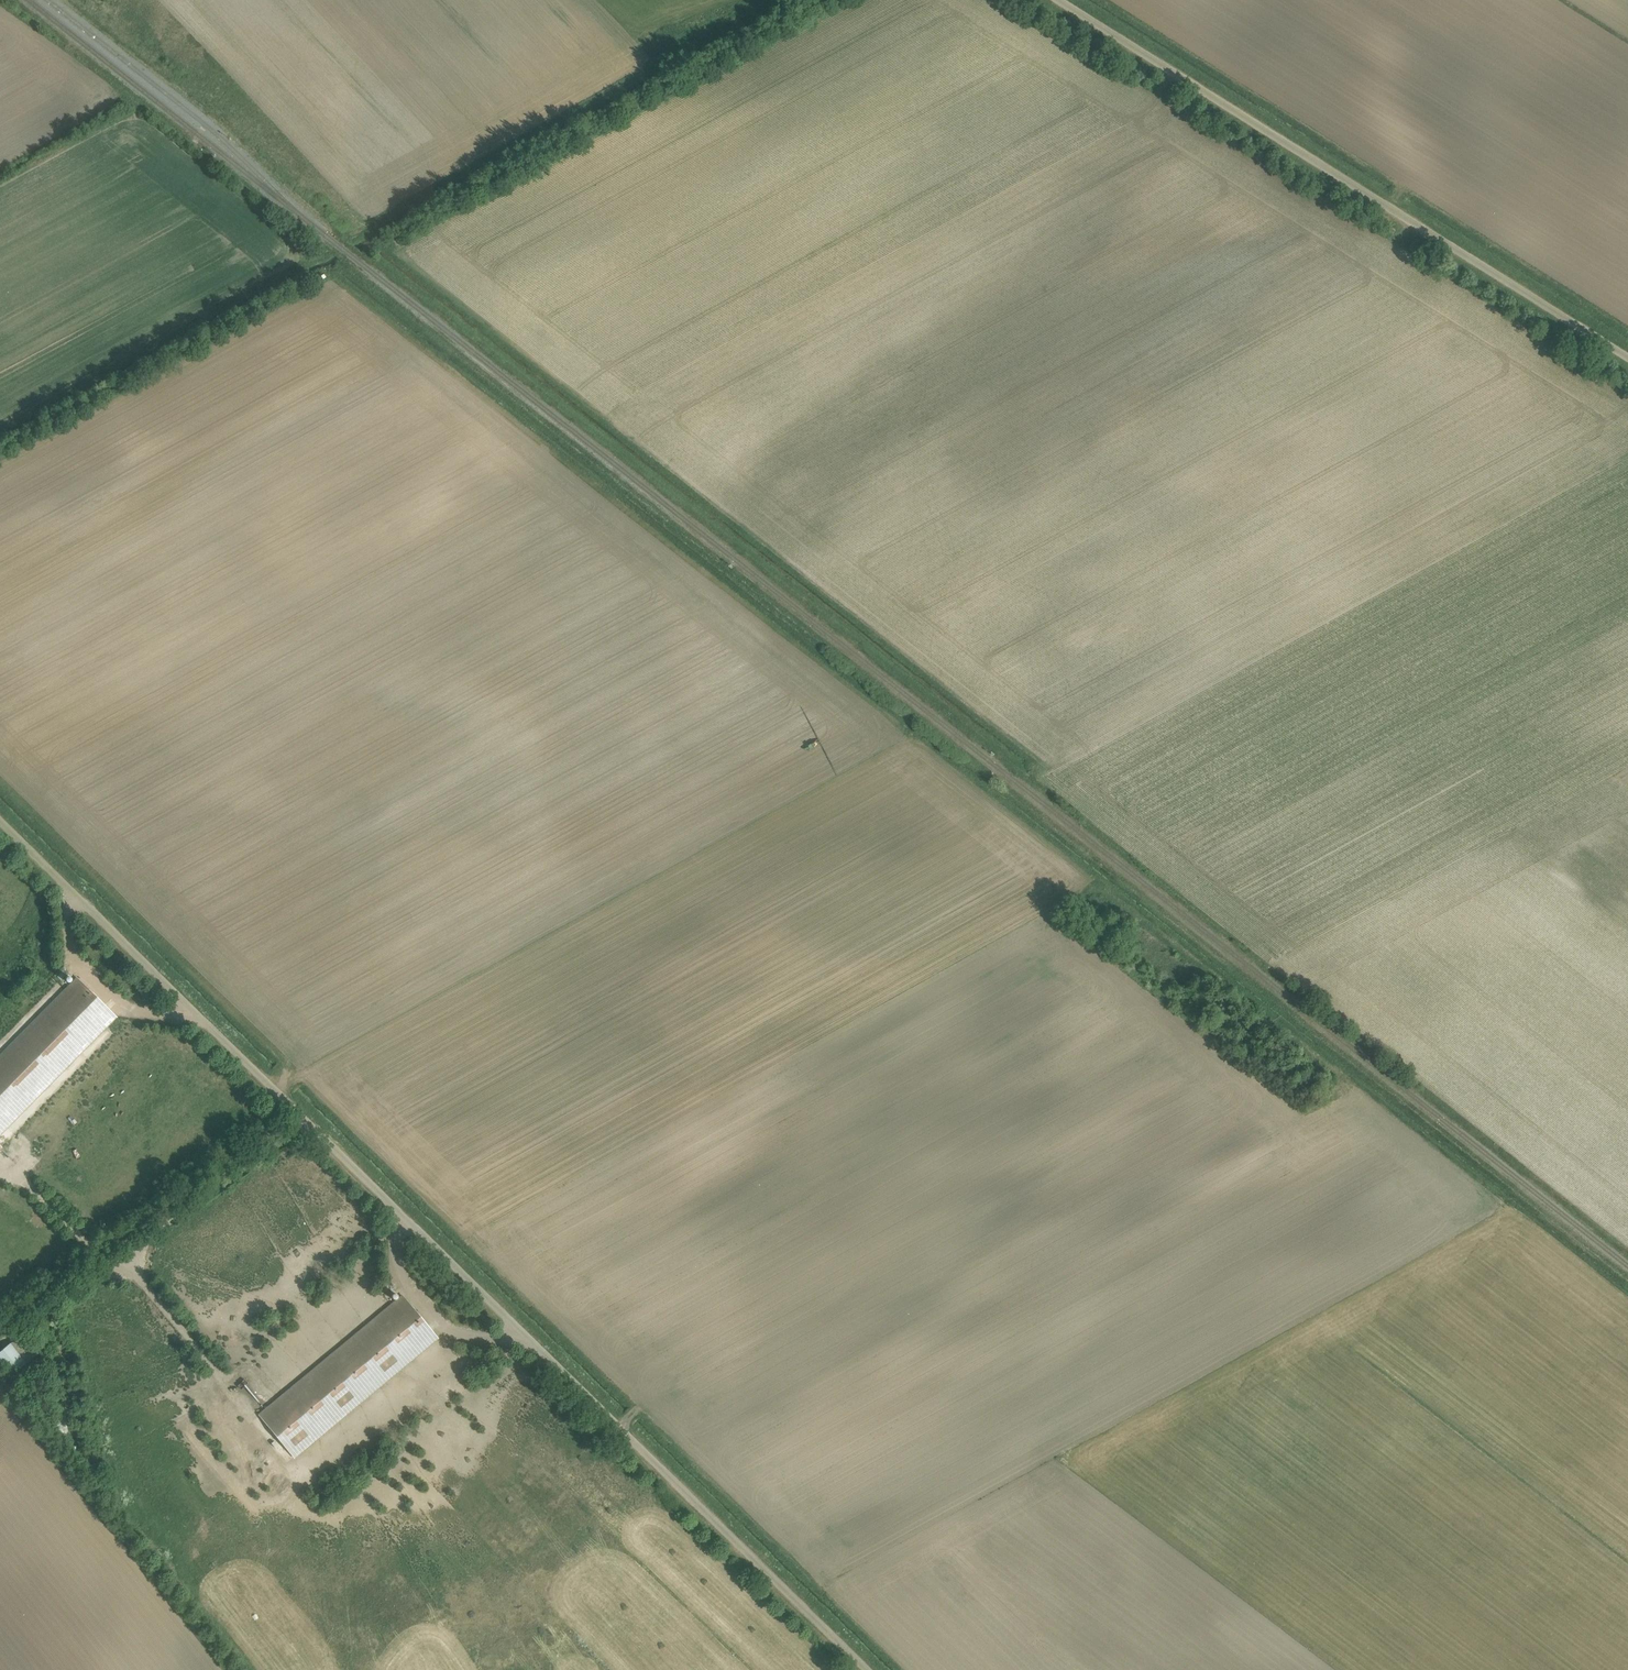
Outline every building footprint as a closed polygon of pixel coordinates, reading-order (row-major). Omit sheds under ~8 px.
[(118,1020),(81,981),(0,1060),(0,1134),(118,1020)] [(261,1413),(293,1454),(433,1343),(401,1302),(261,1413)] [(23,1335),(0,1353),(15,1372),(38,1353),(23,1335)]
